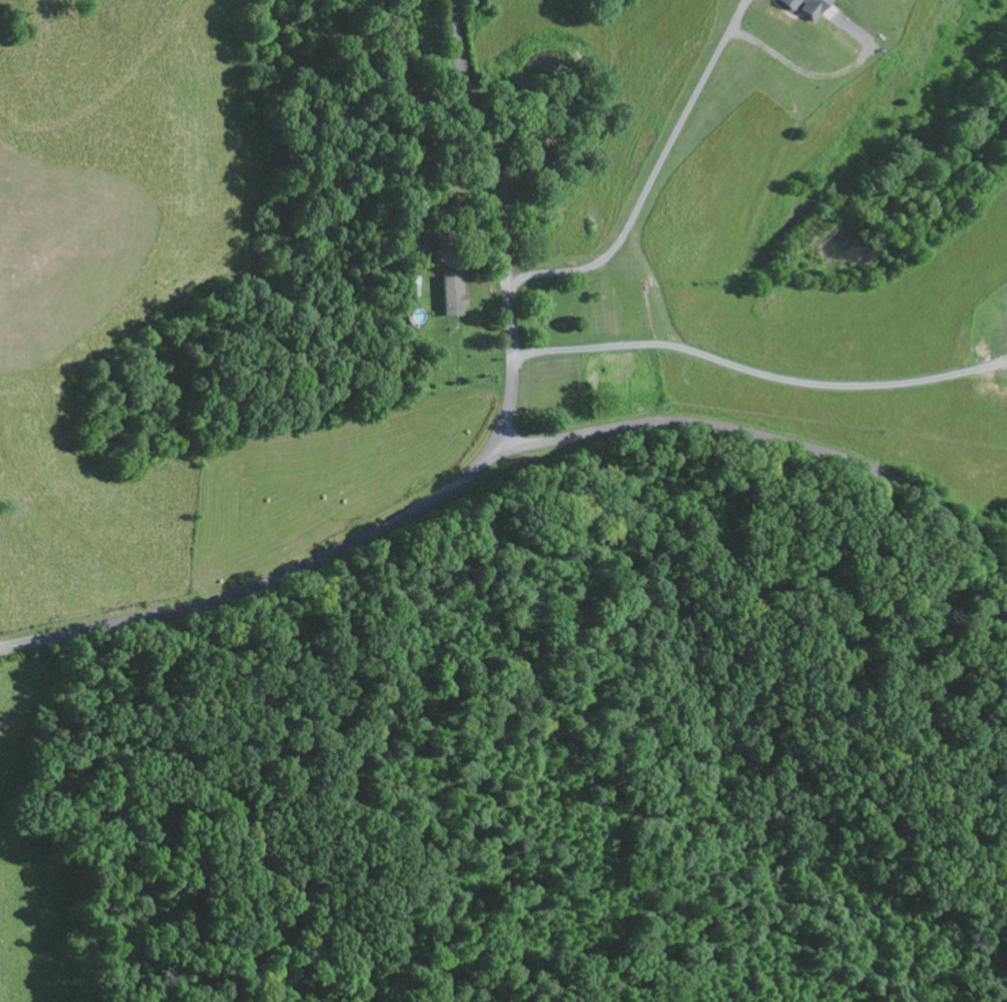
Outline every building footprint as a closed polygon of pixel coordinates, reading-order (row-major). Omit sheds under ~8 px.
[(792,16),(798,10),(814,25),(837,0),(777,0),(776,1),(792,16)] [(457,318),(457,312),(469,311),(469,297),(462,298),(462,280),(444,280),(446,319),(457,318)]
